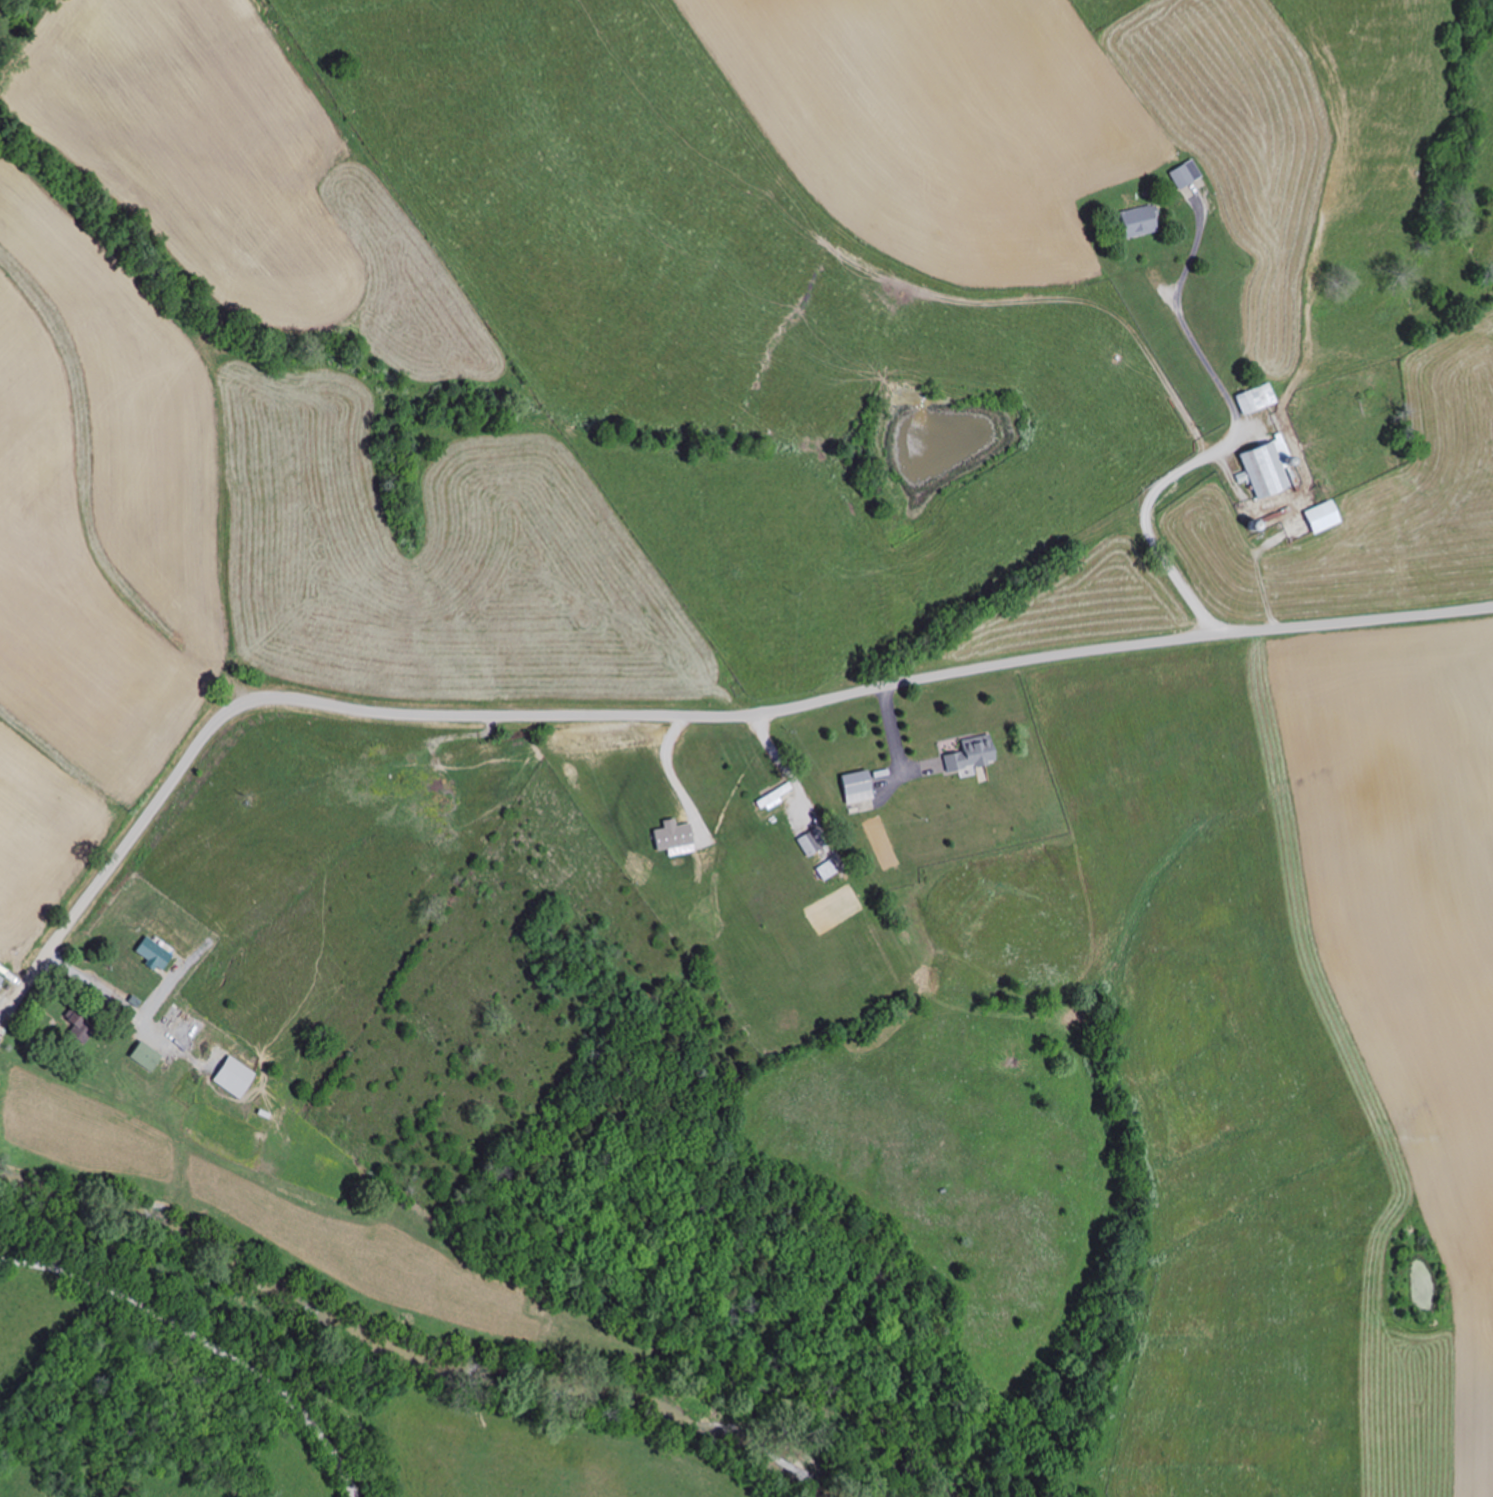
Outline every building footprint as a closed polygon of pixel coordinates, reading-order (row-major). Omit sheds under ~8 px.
[(1192,182),(1183,166),(1168,174),(1177,190),(1192,182)] [(1118,213),(1123,240),(1157,233),(1151,206),(1118,213)] [(1276,401),(1267,383),(1235,399),(1244,418),(1276,401)] [(1254,501),(1289,489),(1282,469),(1292,465),(1283,437),(1237,453),(1254,501)] [(1301,512),(1309,535),(1336,526),(1328,503),(1301,512)] [(958,742),(960,754),(942,757),(946,773),(995,764),(989,736),(958,742)] [(844,806),(871,800),(865,772),(838,778),(844,806)] [(792,790),(787,783),(755,805),(760,812),(792,790)] [(796,841),(808,859),(818,852),(806,834),(796,841)] [(66,1020),(66,1042),(88,1042),(88,1020),(66,1020)] [(124,1057),(146,1074),(159,1058),(137,1041),(124,1057)] [(209,1083),(241,1099),(256,1069),(240,1062),(234,1075),(218,1067),(209,1083)]
